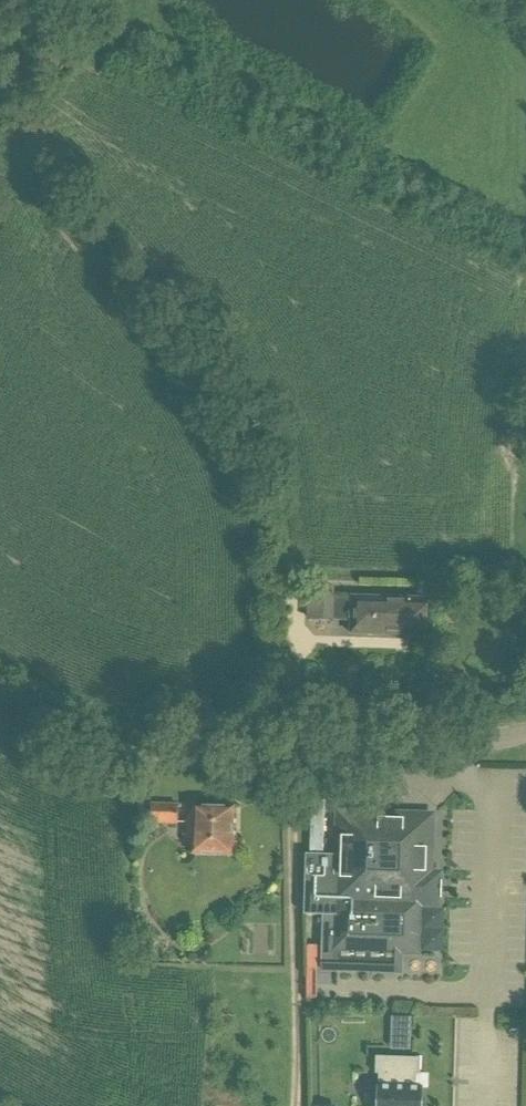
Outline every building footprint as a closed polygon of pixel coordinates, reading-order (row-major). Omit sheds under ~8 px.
[(351,597),(334,596),(335,586),(307,586),(306,620),(350,621),(350,634),(425,636),(426,598),(351,596),(351,597)] [(177,825),(178,803),(150,802),(149,823),(177,825)] [(232,855),(234,807),(193,805),(193,809),(187,809),(185,840),(192,840),(192,853),(232,855)] [(399,951),(416,951),(417,903),(428,903),(428,898),(431,898),(431,880),(428,880),(430,817),(339,814),(338,855),(306,854),(304,914),(322,915),(322,926),(321,967),(398,969),(399,951)] [(392,1016),(391,1032),(410,1032),(411,1016),(392,1016)] [(375,1074),(379,1074),(378,1105),(421,1105),(422,1087),(416,1087),(416,1075),(420,1075),(420,1057),(376,1056),(375,1074)]
